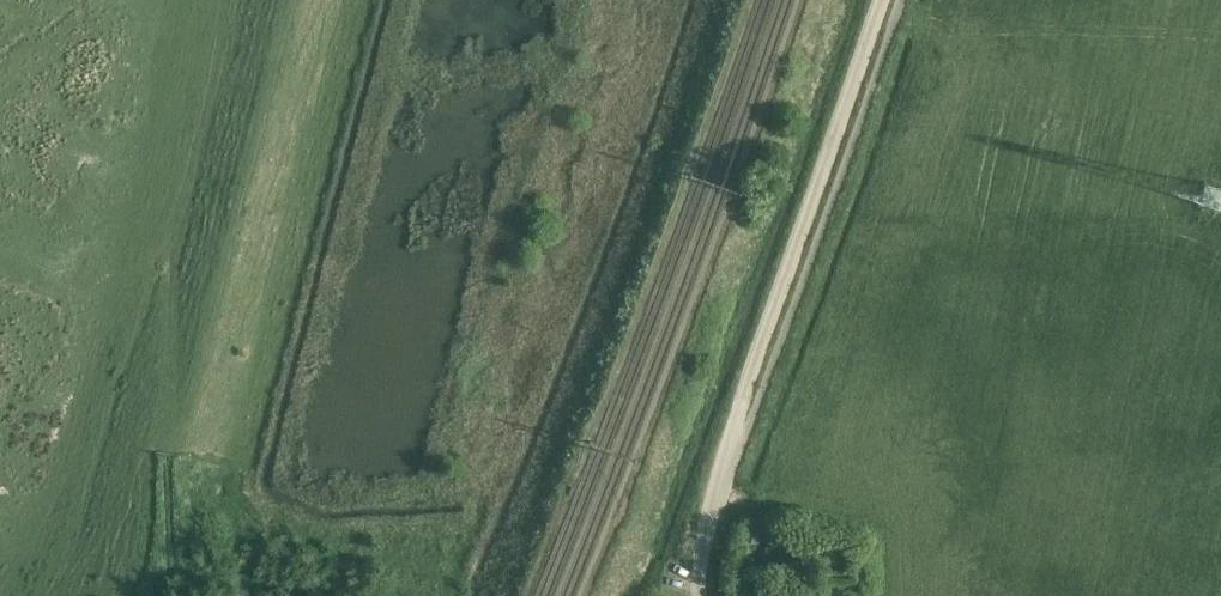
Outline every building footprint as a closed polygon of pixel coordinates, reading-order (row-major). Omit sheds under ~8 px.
[(745,527),(743,541),(760,544),(762,530),(745,527)] [(750,591),(751,578),(733,577),(733,590),(750,591)]
